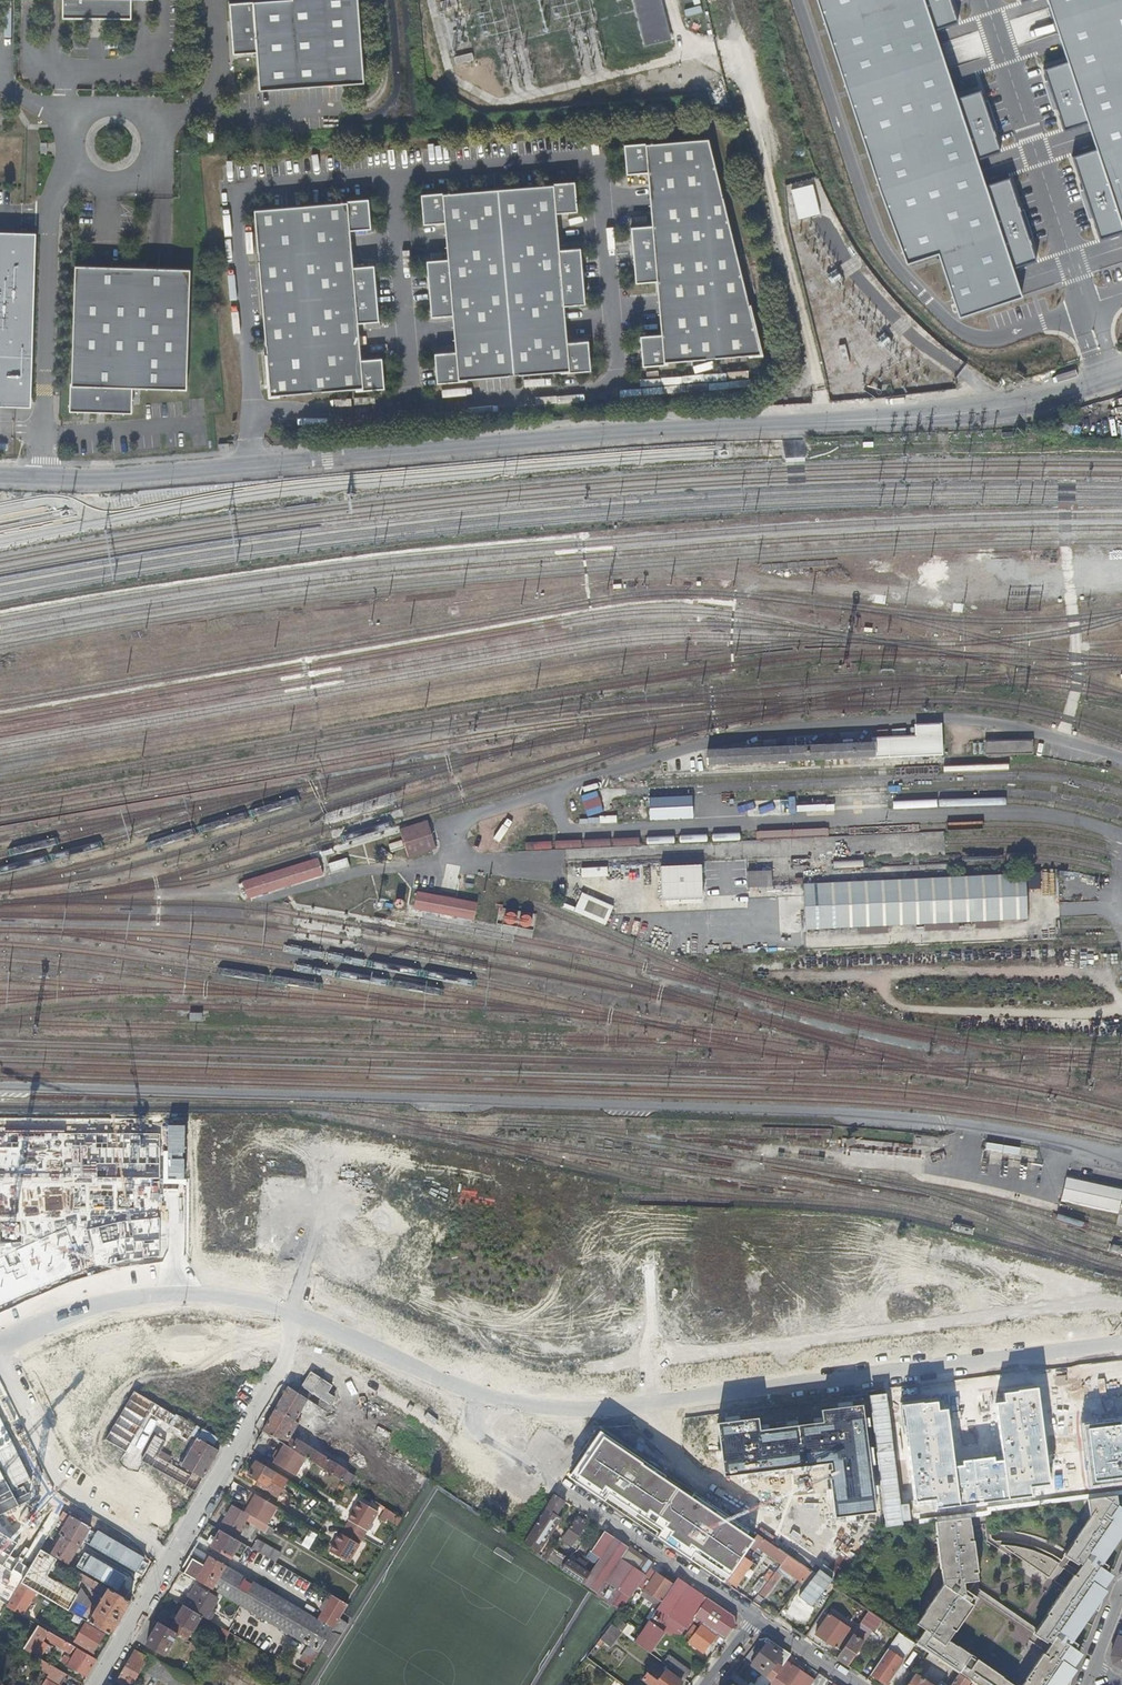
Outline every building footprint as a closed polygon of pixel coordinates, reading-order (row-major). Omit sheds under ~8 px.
[(58,18),(126,17),(126,0),(60,0),(58,18)] [(351,0),(225,0),(228,48),(252,47),(257,85),(357,79),(351,0)] [(645,46),(672,39),(661,0),(633,0),(645,46)] [(954,0),(825,0),(913,263),(944,251),(966,315),(1029,294),(1022,266),(1039,259),(1013,179),(994,187),(983,149),(1001,143),(984,92),(964,98),(942,25),(960,20),(954,0)] [(1057,63),(1039,70),(1055,125),(1075,118),(1086,150),(1065,158),(1092,238),(1114,230),(1121,250),(1121,0),(1037,0),(1057,63)] [(472,52),(455,56),(456,63),(474,59),(472,52)] [(748,304),(707,139),(645,144),(645,143),(623,144),(623,148),(624,148),(626,171),(625,171),(626,174),(647,172),(651,225),(630,226),(630,230),(632,230),(636,279),(635,279),(635,283),(656,281),(660,333),(639,335),(640,339),(641,339),(643,362),(642,362),(642,366),(647,365),(647,364),(662,363),(662,364),(667,364),(667,361),(747,354),(747,356),(762,355),(749,303),(748,304)] [(553,185),(443,194),(443,192),(421,194),(421,198),(422,198),(424,220),(423,221),(423,224),(444,222),(448,259),(426,260),(427,264),(428,264),(432,313),(431,313),(431,316),(452,315),(455,351),(434,353),(437,379),(436,379),(437,383),(471,380),(471,378),(555,371),(556,373),(590,370),(590,366),(589,366),(587,343),(588,343),(588,340),(567,341),(564,305),(585,303),(584,300),(583,300),(579,251),(580,251),(580,247),(559,249),(556,213),(577,211),(576,208),(574,185),(574,181),(553,183),(553,185)] [(812,184),(790,190),(797,219),(820,213),(812,184)] [(347,202),(255,210),(266,344),(267,344),(267,353),(265,354),(269,397),(279,396),(279,394),(356,389),(356,390),(361,390),(361,389),(380,387),(380,388),(385,388),(384,383),(381,361),(382,361),(382,357),(361,359),(358,323),(379,321),(379,317),(378,317),(373,268),(374,268),(374,265),(353,267),(350,230),(371,229),(371,225),(370,225),(368,202),(369,202),(368,199),(347,201),(347,202)] [(29,402),(31,356),(32,356),(36,232),(0,231),(0,401),(29,402)] [(72,378),(70,378),(69,410),(132,412),(133,387),(187,388),(190,268),(75,264),(72,378)] [(873,744),(707,751),(708,765),(940,755),(938,726),(914,728),(915,738),(873,740),(873,744)] [(1031,755),(1030,741),(984,742),(985,745),(972,745),(972,753),(985,753),(985,756),(1031,755)] [(599,792),(583,795),(587,816),(603,813),(599,792)] [(434,847),(424,819),(396,828),(406,856),(434,847)] [(332,872),(351,867),(349,859),(330,863),(332,872)] [(750,889),(774,888),(773,872),(748,873),(748,860),(707,863),(708,896),(750,894),(750,889)] [(323,877),(318,861),(244,884),(249,900),(323,877)] [(663,902),(706,901),(705,866),(661,867),(663,902)] [(609,867),(580,869),(581,879),(610,878),(609,867)] [(1028,921),(1026,875),(804,886),(807,932),(1028,921)] [(790,887),(774,888),(775,901),(794,900),(793,894),(790,894),(790,887)] [(472,903),(412,893),(410,908),(470,919),(472,903)] [(574,912),(606,926),(614,906),(582,893),(574,912)] [(505,912),(505,925),(534,927),(535,913),(505,912)] [(72,1280),(117,1269),(160,1262),(161,1136),(0,1133),(0,1310),(72,1280)] [(1062,1200),(1119,1213),(1121,1198),(1121,1191),(1067,1179),(1062,1200)] [(311,1372),(298,1393),(307,1399),(317,1406),(322,1400),(329,1405),(333,1398),(327,1393),(332,1386),(327,1383),(331,1377),(316,1368),(312,1373),(311,1372)] [(887,1389),(887,1394),(870,1396),(886,1527),(911,1524),(910,1516),(937,1511),(937,1508),(1032,1497),(1031,1485),(1049,1483),(1036,1386),(1017,1388),(1018,1390),(1002,1392),(1003,1402),(996,1403),(1002,1460),(995,1460),(995,1457),(962,1461),(964,1465),(955,1467),(947,1410),(939,1411),(936,1401),(921,1404),(919,1385),(887,1389)] [(341,1480),(347,1471),(319,1453),(295,1439),(294,1441),(291,1439),(288,1439),(288,1436),(290,1436),(301,1418),(297,1416),(307,1399),(298,1393),(288,1386),(262,1431),(284,1444),(284,1445),(304,1457),(313,1463),(341,1480)] [(133,1391),(109,1442),(132,1453),(153,1410),(176,1421),(180,1413),(133,1391)] [(350,1438),(354,1431),(340,1421),(317,1406),(312,1414),(334,1429),(350,1438)] [(835,1515),(875,1511),(861,1406),(821,1410),(822,1422),(760,1429),(758,1418),(718,1423),(724,1475),(829,1464),(835,1515)] [(37,1495),(0,1418),(0,1515),(37,1495)] [(1080,1427),(1087,1486),(1121,1482),(1121,1421),(1080,1427)] [(217,1442),(220,1437),(203,1428),(184,1465),(208,1477),(224,1446),(217,1442)] [(748,1547),(754,1539),(599,1430),(568,1477),(724,1582),(725,1580),(731,1571),(745,1551),(748,1547)] [(356,1440),(360,1434),(354,1431),(350,1438),(355,1442),(356,1440)] [(156,1466),(168,1439),(155,1434),(144,1461),(156,1466)] [(367,1447),(371,1442),(360,1434),(356,1440),(367,1447)] [(293,1474),(304,1457),(284,1445),(284,1444),(277,1454),(275,1452),(270,1460),(293,1474)] [(401,1470),(405,1465),(390,1455),(385,1462),(400,1472),(401,1470)] [(265,1485),(263,1488),(276,1496),(286,1480),(255,1461),(247,1474),(257,1480),(265,1485)] [(196,1486),(198,1480),(191,1478),(193,1471),(171,1464),(167,1476),(196,1486)] [(410,1476),(414,1470),(405,1465),(401,1470),(410,1476)] [(414,1470),(410,1476),(409,1477),(422,1485),(426,1479),(414,1470)] [(353,1475),(347,1471),(341,1480),(347,1484),(353,1475)] [(251,1502),(245,1512),(263,1522),(266,1524),(276,1506),(252,1492),(248,1500),(251,1502)] [(565,1502),(554,1495),(524,1542),(536,1551),(560,1518),(555,1515),(565,1502)] [(1117,1496),(1088,1500),(1090,1518),(1074,1543),(1080,1547),(1076,1552),(1083,1556),(1080,1562),(1100,1575),(1102,1572),(1104,1573),(1108,1567),(1103,1563),(1121,1535),(1121,1509),(1118,1506),(1117,1496)] [(349,1520),(345,1527),(362,1537),(376,1512),(358,1501),(347,1520),(349,1520)] [(265,1530),(268,1525),(266,1524),(263,1522),(245,1512),(232,1505),(221,1524),(238,1533),(246,1520),(260,1527),(265,1530)] [(387,1507),(381,1516),(397,1527),(403,1518),(387,1507)] [(68,1518),(58,1534),(61,1535),(51,1552),(68,1562),(89,1526),(63,1510),(60,1514),(68,1518)] [(6,1606),(20,1582),(40,1549),(47,1537),(52,1528),(59,1516),(50,1511),(29,1549),(25,1547),(18,1559),(11,1555),(18,1543),(0,1531),(0,1616),(6,1606)] [(925,1630),(916,1643),(959,1673),(966,1677),(971,1670),(977,1661),(971,1658),(972,1656),(959,1647),(958,1647),(946,1639),(947,1636),(951,1638),(956,1632),(957,1633),(974,1606),(973,1605),(977,1598),(968,1592),(975,1582),(978,1581),(977,1573),(973,1541),(969,1518),(935,1523),(937,1538),(936,1538),(940,1570),(941,1569),(943,1585),(925,1611),(926,1612),(917,1625),(925,1630)] [(575,1519),(562,1539),(571,1545),(584,1526),(575,1519)] [(238,1533),(221,1524),(218,1529),(220,1530),(235,1538),(238,1533)] [(347,1561),(362,1537),(345,1527),(341,1533),(340,1532),(329,1550),(347,1561)] [(56,1531),(52,1528),(47,1537),(51,1540),(56,1531)] [(230,1557),(239,1541),(220,1530),(211,1546),(230,1557)] [(311,1548),(318,1533),(311,1530),(304,1545),(311,1548)] [(589,1574),(583,1569),(575,1565),(553,1550),(550,1554),(546,1559),(596,1593),(619,1559),(627,1548),(604,1531),(590,1551),(600,1558),(589,1574)] [(61,1535),(58,1534),(48,1551),(51,1552),(61,1535)] [(757,1548),(780,1564),(787,1555),(757,1534),(754,1539),(748,1547),(754,1551),(757,1548)] [(256,1538),(251,1548),(262,1554),(275,1562),(280,1553),(256,1538)] [(1067,1553),(1070,1549),(1059,1543),(1057,1546),(1067,1553)] [(1067,1553),(1080,1562),(1083,1556),(1076,1552),(1080,1547),(1074,1543),(1070,1549),(1067,1553)] [(619,1559),(645,1576),(650,1569),(655,1562),(629,1545),(627,1548),(619,1559)] [(255,1566),(262,1554),(251,1548),(248,1546),(240,1558),(255,1566)] [(553,1550),(548,1546),(545,1551),(550,1554),(553,1550)] [(1001,1546),(1050,1580),(1060,1565),(1047,1558),(1040,1555),(1030,1551),(1017,1548),(1001,1546)] [(330,1632),(333,1628),(318,1619),(198,1549),(194,1547),(180,1571),(308,1645),(318,1651),(321,1647),(330,1632)] [(41,1576),(53,1556),(40,1549),(20,1582),(35,1590),(110,1634),(130,1601),(107,1588),(96,1606),(91,1603),(80,1588),(75,1597),(41,1576)] [(550,1554),(545,1551),(541,1556),(546,1559),(550,1554)] [(748,1553),(745,1551),(731,1571),(725,1580),(734,1586),(748,1567),(751,1561),(747,1558),(748,1556),(746,1555),(748,1553)] [(779,1566),(802,1582),(810,1571),(787,1555),(780,1564),(779,1566)] [(645,1576),(619,1559),(596,1593),(605,1599),(614,1587),(630,1597),(638,1586),(645,1576)] [(311,1602),(320,1588),(281,1566),(273,1580),(311,1602)] [(101,1590),(104,1586),(73,1568),(69,1574),(98,1591),(101,1590)] [(655,1573),(650,1569),(645,1576),(638,1586),(644,1590),(655,1573)] [(763,1578),(767,1582),(774,1573),(769,1569),(763,1578)] [(780,1575),(775,1571),(774,1573),(767,1582),(759,1594),(757,1595),(763,1599),(773,1587),(771,1586),(780,1575)] [(672,1584),(655,1573),(644,1590),(661,1601),(672,1584)] [(702,1623),(698,1627),(689,1640),(687,1642),(702,1653),(716,1634),(723,1639),(735,1624),(733,1615),(677,1577),(672,1584),(661,1601),(649,1619),(666,1632),(677,1641),(681,1634),(685,1628),(667,1615),(671,1609),(677,1599),(696,1611),(693,1616),(694,1617),(702,1623)] [(767,1582),(763,1578),(761,1577),(752,1589),(759,1594),(767,1582)] [(1094,1610),(1098,1612),(1104,1597),(1086,1584),(1085,1586),(1075,1579),(1067,1590),(1073,1594),(1070,1598),(1062,1593),(1047,1615),(1049,1616),(1039,1631),(1053,1641),(1051,1644),(1057,1648),(1057,1647),(1068,1655),(1071,1651),(1073,1652),(1077,1645),(1072,1642),(1094,1610)] [(25,1607),(35,1590),(20,1582),(6,1606),(24,1616),(28,1609),(25,1607)] [(206,1618),(212,1607),(217,1598),(206,1591),(194,1585),(183,1604),(194,1611),(202,1615),(206,1618)] [(614,1587),(605,1599),(622,1610),(630,1597),(614,1587)] [(1070,1598),(1073,1594),(1067,1590),(1065,1589),(1062,1593),(1070,1598)] [(332,1595),(318,1619),(333,1628),(339,1618),(347,1604),(332,1595)] [(690,1622),(694,1617),(693,1616),(696,1611),(677,1599),(671,1609),(689,1621),(690,1622)] [(192,1632),(202,1615),(194,1611),(183,1604),(173,1621),(192,1632)] [(852,1619),(859,1624),(868,1610),(862,1606),(861,1607),(852,1619)] [(216,1609),(212,1607),(206,1618),(210,1620),(216,1609)] [(685,1628),(689,1621),(671,1609),(667,1615),(685,1628)] [(874,1629),(881,1619),(868,1610),(859,1624),(852,1634),(840,1651),(836,1658),(846,1665),(863,1641),(862,1641),(871,1627),(874,1629)] [(815,1634),(840,1651),(852,1634),(847,1630),(848,1628),(828,1615),(815,1634)] [(628,1626),(617,1616),(611,1624),(621,1631),(623,1633),(628,1626)] [(702,1623),(694,1617),(690,1622),(698,1627),(702,1623)] [(348,1623),(339,1618),(333,1628),(330,1632),(341,1635),(348,1623)] [(650,1654),(666,1632),(649,1619),(635,1642),(650,1654)] [(188,1640),(192,1632),(173,1621),(169,1628),(178,1633),(188,1640)] [(698,1627),(690,1622),(689,1621),(685,1628),(681,1634),(689,1640),(698,1627)] [(165,1655),(178,1633),(169,1628),(159,1622),(146,1643),(165,1655)] [(85,1623),(74,1641),(92,1652),(103,1634),(85,1623)] [(33,1654),(36,1649),(45,1634),(47,1636),(46,1638),(67,1650),(71,1644),(37,1624),(23,1648),(33,1654)] [(610,1647),(621,1631),(611,1624),(599,1639),(603,1642),(610,1647)] [(341,1635),(330,1632),(321,1647),(328,1657),(342,1635),(341,1635)] [(1118,1636),(1110,1657),(1112,1663),(1121,1669),(1121,1638),(1118,1636)] [(785,1661),(790,1654),(774,1643),(771,1647),(766,1643),(753,1661),(755,1662),(754,1663),(769,1674),(773,1677),(785,1661)] [(308,1645),(293,1669),(304,1675),(318,1651),(308,1645)] [(61,1661),(86,1675),(96,1659),(77,1648),(70,1658),(65,1655),(61,1661)] [(903,1659),(887,1648),(870,1674),(886,1684),(903,1659)] [(42,1652),(36,1649),(33,1654),(39,1657),(42,1652)] [(134,1650),(117,1679),(126,1684),(130,1684),(146,1657),(134,1650)] [(1074,1675),(1064,1668),(1066,1667),(1051,1657),(1050,1658),(1043,1654),(1025,1680),(1026,1680),(1023,1684),(1070,1684),(1074,1675)] [(153,1657),(150,1655),(148,1659),(151,1660),(145,1670),(170,1684),(200,1684),(153,1657)] [(671,1657),(665,1665),(683,1679),(689,1670),(671,1657)] [(35,1665),(48,1673),(53,1666),(40,1658),(35,1665)] [(976,1674),(983,1664),(978,1660),(977,1661),(971,1670),(976,1674)] [(785,1661),(773,1677),(772,1679),(769,1683),(772,1684),(810,1684),(813,1680),(785,1661)] [(1003,1678),(983,1664),(976,1674),(971,1670),(966,1677),(970,1680),(973,1682),(977,1684),(1013,1684),(1003,1678)] [(66,1674),(53,1666),(48,1673),(46,1678),(58,1684),(59,1684),(66,1674)] [(661,1675),(657,1680),(652,1677),(647,1673),(642,1679),(650,1684),(679,1684),(681,1682),(665,1670),(661,1675)] [(657,1680),(661,1675),(656,1671),(652,1677),(657,1680)] [(826,1679),(818,1673),(813,1680),(810,1684),(822,1684),(826,1679)] [(915,1673),(907,1684),(932,1684),(915,1673)] [(970,1680),(966,1677),(959,1673),(951,1684),(967,1684),(970,1680)]
